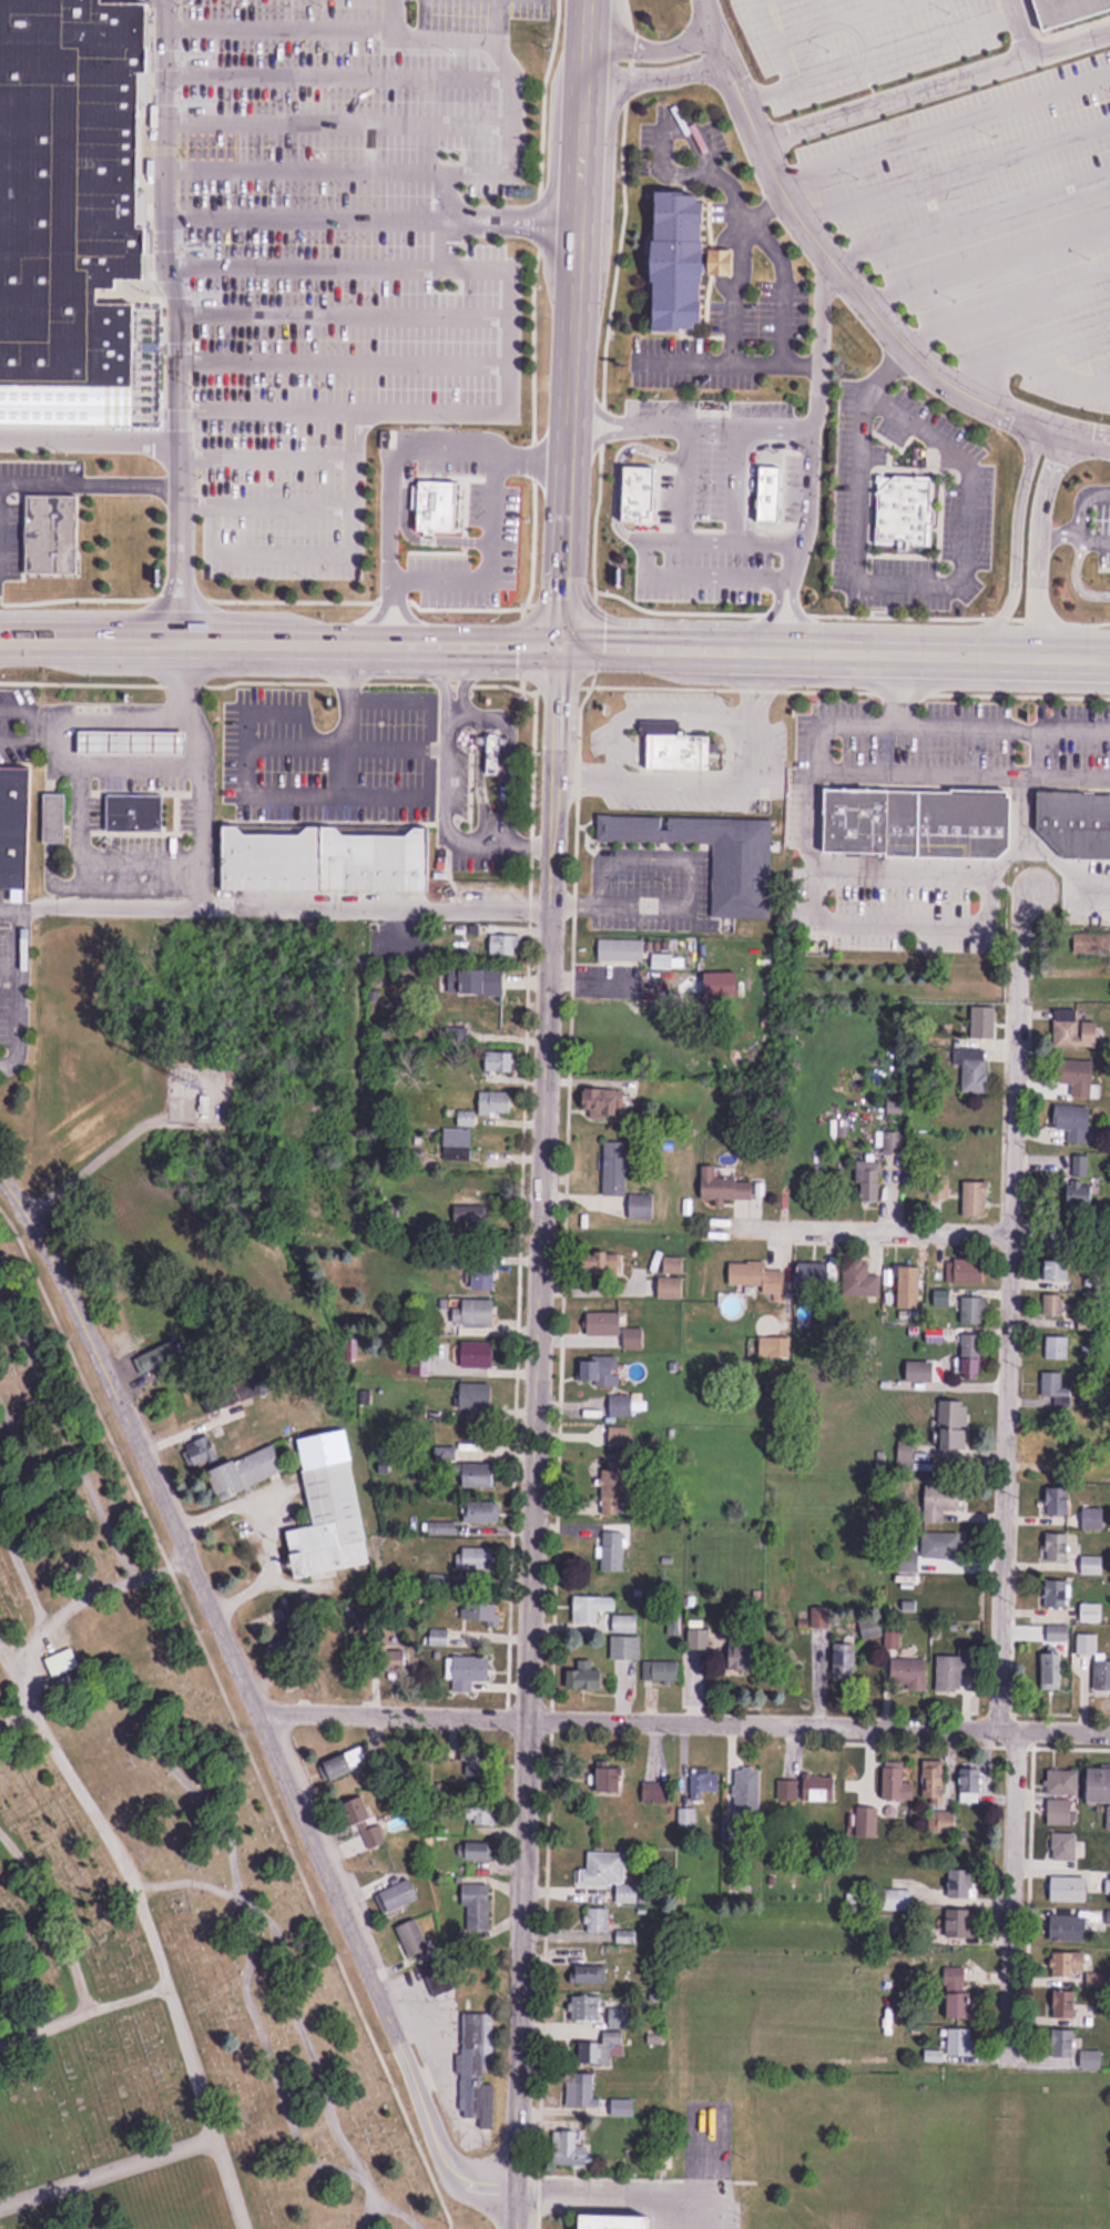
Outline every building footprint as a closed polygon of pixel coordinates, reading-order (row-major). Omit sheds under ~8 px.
[(138,386),(0,385),(0,0),(108,0),(108,2),(154,3),(154,71),(146,71),(144,227),(151,227),(151,278),(122,278),(122,288),(102,288),(102,303),(139,304),(138,386)] [(1051,30),(1109,11),(1109,0),(1042,0),(1051,30)] [(730,246),(699,246),(700,200),(692,200),(693,190),(650,189),(646,327),(691,328),(691,319),(697,319),(699,273),(729,274),(730,246)] [(753,462),(774,464),(773,517),(752,517),(753,462)] [(619,465),(649,467),(648,516),(617,515),(619,465)] [(925,542),(926,474),(872,472),(870,541),(925,542)] [(411,477),(452,478),(450,527),(409,525),(411,477)] [(21,490),(72,491),(72,568),(21,567),(21,490)] [(377,586),(435,587),(435,525),(378,525),(377,586)] [(191,755),(191,730),(82,730),(82,755),(191,755)] [(475,730),(508,731),(508,742),(497,742),(497,771),(483,771),(483,744),(475,744),(475,730)] [(643,732),(643,733),(628,733),(627,769),(709,771),(710,734),(643,732)] [(33,888),(34,766),(0,766),(0,888),(33,888)] [(1006,790),(823,786),(822,851),(1005,854),(1006,790)] [(1033,787),(1032,827),(1042,827),(1041,852),(1109,853),(1109,789),(1033,787)] [(68,795),(47,795),(47,843),(68,843),(68,795)] [(110,795),(110,831),(165,831),(165,795),(110,795)] [(774,818),(599,815),(599,842),(713,844),(712,918),(772,919),(774,818)] [(220,889),(430,892),(431,826),(220,824),(220,889)] [(522,935),(490,935),(490,955),(522,955),(522,935)] [(598,962),(645,962),(645,940),(598,940),(598,962)] [(506,995),(506,970),(448,970),(448,995),(506,995)] [(997,1007),(974,1007),(974,1039),(997,1039),(997,1007)] [(1056,1048),(1100,1048),(1100,1021),(1080,1021),(1080,1011),(1056,1011),(1056,1048)] [(964,1066),(964,1093),(989,1093),(989,1049),(954,1049),(954,1066),(964,1066)] [(485,1052),(485,1071),(513,1071),(513,1052),(485,1052)] [(1063,1085),(1073,1086),(1073,1098),(1096,1099),(1098,1062),(1064,1060),(1063,1085)] [(619,1118),(619,1090),(584,1090),(584,1118),(619,1118)] [(513,1114),(513,1091),(480,1091),(480,1114),(513,1114)] [(1093,1108),(1056,1106),(1055,1130),(1069,1131),(1069,1144),(1091,1145),(1093,1108)] [(443,1128),(443,1159),(473,1159),(473,1128),(443,1128)] [(859,1204),(902,1204),(900,1132),(884,1132),(885,1161),(858,1162),(859,1204)] [(605,1196),(629,1196),(629,1141),(605,1141),(605,1196)] [(1071,1156),(1069,1205),(1098,1206),(1099,1177),(1089,1177),(1090,1156),(1071,1156)] [(719,1178),(719,1166),(702,1167),(702,1202),(757,1201),(756,1178),(719,1178)] [(965,1218),(991,1218),(991,1181),(965,1181),(965,1218)] [(655,1219),(655,1194),(632,1194),(632,1219),(655,1219)] [(454,1222),(493,1222),(493,1205),(454,1205),(454,1222)] [(596,1272),(622,1275),(624,1254),(599,1251),(596,1272)] [(684,1258),(666,1258),(666,1272),(684,1272),(684,1258)] [(987,1260),(955,1260),(955,1284),(987,1284),(987,1260)] [(1074,1261),(1045,1261),(1045,1283),(1074,1283),(1074,1261)] [(768,1263),(731,1262),(731,1285),(766,1286),(766,1294),(787,1294),(787,1271),(768,1271),(768,1263)] [(871,1275),(871,1262),(845,1262),(845,1297),(880,1297),(880,1275),(871,1275)] [(496,1290),(496,1263),(473,1263),(473,1290),(496,1290)] [(831,1263),(800,1263),(800,1287),(831,1287),(831,1263)] [(921,1310),(921,1266),(898,1266),(898,1310),(921,1310)] [(660,1298),(685,1298),(685,1278),(660,1278),(660,1298)] [(1064,1295),(1045,1295),(1044,1317),(1064,1317),(1064,1295)] [(987,1325),(987,1298),(960,1298),(960,1325),(987,1325)] [(496,1299),(464,1299),(464,1308),(455,1308),(455,1325),(496,1325),(496,1299)] [(622,1336),(622,1312),(590,1312),(590,1336),(622,1336)] [(961,1335),(961,1380),(984,1380),(984,1335),(961,1335)] [(1070,1337),(1045,1337),(1045,1360),(1070,1360),(1070,1337)] [(133,1362),(142,1380),(184,1358),(175,1340),(133,1362)] [(495,1342),(463,1342),(463,1368),(495,1368),(495,1342)] [(587,1386),(620,1386),(620,1357),(587,1357),(587,1386)] [(937,1362),(906,1362),(906,1383),(937,1383),(937,1362)] [(1042,1399),(1064,1399),(1064,1373),(1042,1373),(1042,1399)] [(494,1383),(462,1383),(462,1410),(494,1410),(494,1383)] [(203,1397),(210,1413),(224,1407),(218,1391),(203,1397)] [(634,1396),(609,1396),(609,1417),(634,1417),(634,1396)] [(931,1450),(968,1451),(969,1402),(932,1401),(931,1450)] [(300,1439),(313,1527),(287,1531),(294,1578),(371,1566),(350,1431),(300,1439)] [(210,1471),(220,1499),(287,1475),(277,1446),(210,1471)] [(903,1469),(912,1469),(912,1448),(903,1448),(903,1469)] [(497,1464),(465,1464),(465,1488),(497,1488),(497,1464)] [(629,1515),(629,1464),(603,1464),(603,1515),(629,1515)] [(946,1511),(963,1511),(964,1487),(927,1487),(927,1523),(946,1523),(946,1511)] [(1072,1488),(1047,1488),(1047,1517),(1072,1517),(1072,1488)] [(502,1523),(502,1502),(464,1502),(464,1523),(502,1523)] [(624,1531),(603,1531),(603,1571),(624,1571),(624,1531)] [(965,1533),(925,1533),(925,1560),(965,1560),(965,1533)] [(1072,1534),(1049,1534),(1049,1562),(1072,1562),(1072,1534)] [(496,1548),(459,1548),(459,1570),(496,1570),(496,1548)] [(1082,1575),(1103,1575),(1103,1556),(1082,1556),(1082,1575)] [(1071,1580),(1047,1580),(1047,1608),(1071,1608),(1071,1580)] [(599,1623),(599,1610),(617,1611),(617,1597),(575,1596),(574,1622),(599,1623)] [(461,1602),(461,1624),(501,1624),(501,1602),(461,1602)] [(1082,1622),(1103,1622),(1103,1604),(1082,1604),(1082,1622)] [(639,1634),(639,1615),(614,1615),(614,1634),(639,1634)] [(1046,1642),(1070,1642),(1070,1625),(1046,1625),(1046,1642)] [(431,1647),(449,1647),(449,1628),(431,1628),(431,1647)] [(264,1649),(275,1669),(312,1649),(301,1629),(264,1649)] [(688,1651),(710,1651),(710,1630),(688,1630),(688,1651)] [(1077,1654),(1098,1654),(1098,1634),(1077,1634),(1077,1654)] [(641,1661),(641,1636),(612,1636),(612,1661),(641,1661)] [(727,1650),(735,1677),(766,1668),(759,1641),(727,1650)] [(835,1644),(835,1680),(858,1680),(858,1644),(835,1644)] [(81,1668),(73,1649),(46,1659),(54,1679),(81,1668)] [(1043,1654),(1043,1688),(1063,1689),(1064,1654),(1043,1654)] [(961,1683),(976,1683),(976,1657),(939,1656),(938,1690),(961,1691),(961,1683)] [(448,1682),(454,1682),(454,1693),(480,1693),(480,1683),(491,1683),(491,1657),(448,1657),(448,1682)] [(928,1659),(892,1659),(892,1683),(905,1683),(905,1691),(928,1691),(928,1659)] [(608,1670),(599,1670),(599,1661),(579,1661),(579,1692),(608,1692),(608,1670)] [(644,1683),(680,1683),(680,1661),(644,1661),(644,1683)] [(1094,1661),(1094,1692),(1109,1692),(1109,1661),(1094,1661)] [(331,1784),(372,1765),(364,1747),(323,1766),(331,1784)] [(465,1778),(491,1778),(491,1752),(465,1752),(465,1778)] [(915,1800),(915,1782),(907,1782),(907,1761),(883,1761),(883,1800),(915,1800)] [(923,1800),(946,1800),(946,1761),(923,1761),(923,1800)] [(960,1767),(960,1803),(983,1803),(983,1767),(960,1767)] [(625,1768),(603,1768),(602,1794),(624,1796),(625,1768)] [(761,1817),(761,1769),(736,1769),(736,1817),(761,1817)] [(1109,1804),(1109,1769),(1093,1769),(1093,1804),(1109,1804)] [(703,1794),(721,1794),(721,1770),(691,1770),(691,1802),(703,1802),(703,1794)] [(1079,1796),(1079,1770),(1048,1770),(1048,1796),(1079,1796)] [(836,1803),(836,1778),(779,1776),(779,1802),(836,1803)] [(670,1804),(670,1783),(645,1783),(645,1804),(670,1804)] [(369,1796),(350,1801),(366,1853),(385,1847),(369,1796)] [(929,1834),(957,1834),(957,1811),(929,1811),(929,1834)] [(1050,1860),(1077,1860),(1077,1834),(1050,1834),(1050,1860)] [(494,1844),(462,1844),(462,1861),(494,1861),(494,1844)] [(617,1904),(639,1904),(639,1885),(626,1885),(626,1853),(589,1853),(589,1869),(582,1869),(582,1887),(617,1887),(617,1904)] [(949,1898),(975,1898),(975,1869),(949,1869),(949,1898)] [(1088,1902),(1088,1876),(1052,1876),(1052,1902),(1088,1902)] [(379,1896),(388,1916),(423,1900),(414,1879),(379,1896)] [(462,1909),(467,1909),(467,1930),(491,1930),(491,1884),(462,1884),(462,1909)] [(912,1889),(883,1889),(884,1911),(912,1910),(912,1889)] [(587,1933),(610,1933),(610,1909),(587,1909),(587,1933)] [(975,1937),(975,1909),(950,1909),(950,1937),(975,1937)] [(1088,1942),(1088,1916),(1049,1916),(1049,1942),(1088,1942)] [(412,1959),(433,1951),(421,1919),(399,1927),(412,1959)] [(1087,1952),(1053,1951),(1053,1975),(1087,1975),(1087,1952)] [(425,1967),(437,1998),(458,1990),(446,1959),(425,1967)] [(609,1966),(572,1966),(572,1984),(609,1984),(609,1966)] [(974,1992),(966,1992),(966,1966),(947,1966),(948,2019),(975,2019),(974,1992)] [(1078,1990),(1053,1990),(1053,2019),(1078,2019),(1078,1990)] [(571,2022),(602,2022),(602,1997),(571,1997),(571,2022)] [(611,2028),(631,2028),(631,2008),(611,2008),(611,2028)] [(464,2056),(458,2056),(458,2074),(464,2074),(464,2129),(496,2129),(496,2014),(464,2014),(464,2056)] [(949,2029),(949,2055),(979,2055),(979,2029),(949,2029)] [(1077,2058),(1077,2030),(1053,2030),(1053,2058),(1077,2058)] [(604,2044),(584,2044),(584,2067),(613,2067),(613,2048),(624,2048),(624,2032),(605,2032),(604,2044)] [(1103,2051),(1082,2051),(1082,2068),(1103,2068),(1103,2051)] [(597,2076),(568,2075),(568,2109),(597,2109),(597,2076)] [(555,2167),(590,2167),(591,2132),(555,2132),(555,2167)] [(663,2215),(592,2214),(592,2228),(663,2228),(663,2215)]
